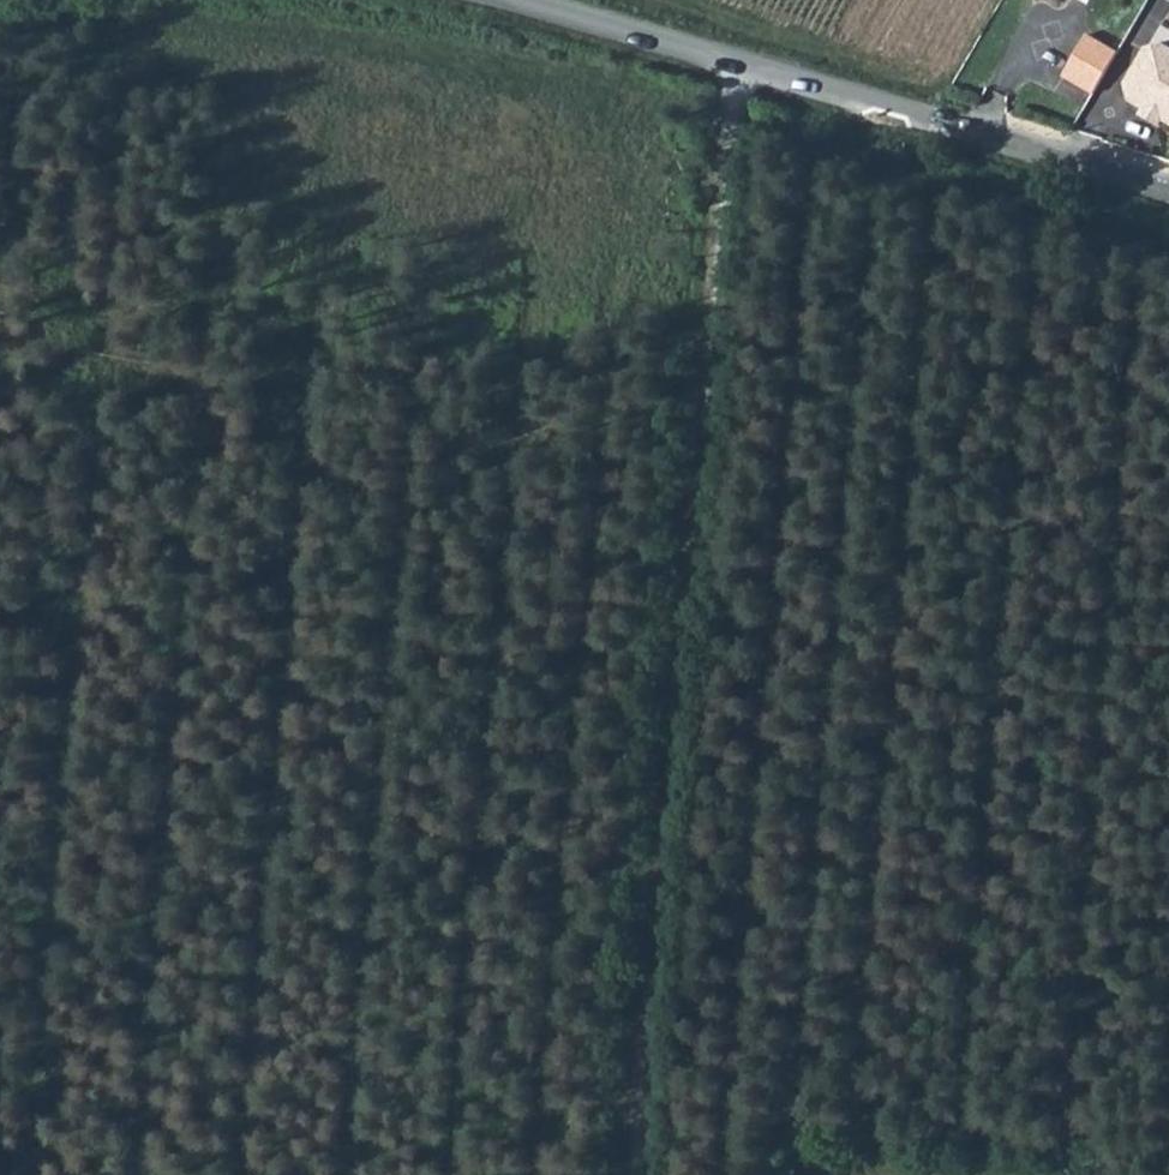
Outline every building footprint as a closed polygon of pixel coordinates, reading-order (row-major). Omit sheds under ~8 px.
[(1089,40),(1066,82),(1093,97),(1118,54),(1089,40)] [(1165,48),(1148,53),(1129,86),(1133,103),(1148,111),(1154,110),(1166,117),(1164,121),(1168,124),(1168,51),(1165,48)] [(1166,117),(1154,110),(1148,111),(1144,117),(1160,127),(1164,121),(1166,117)]
